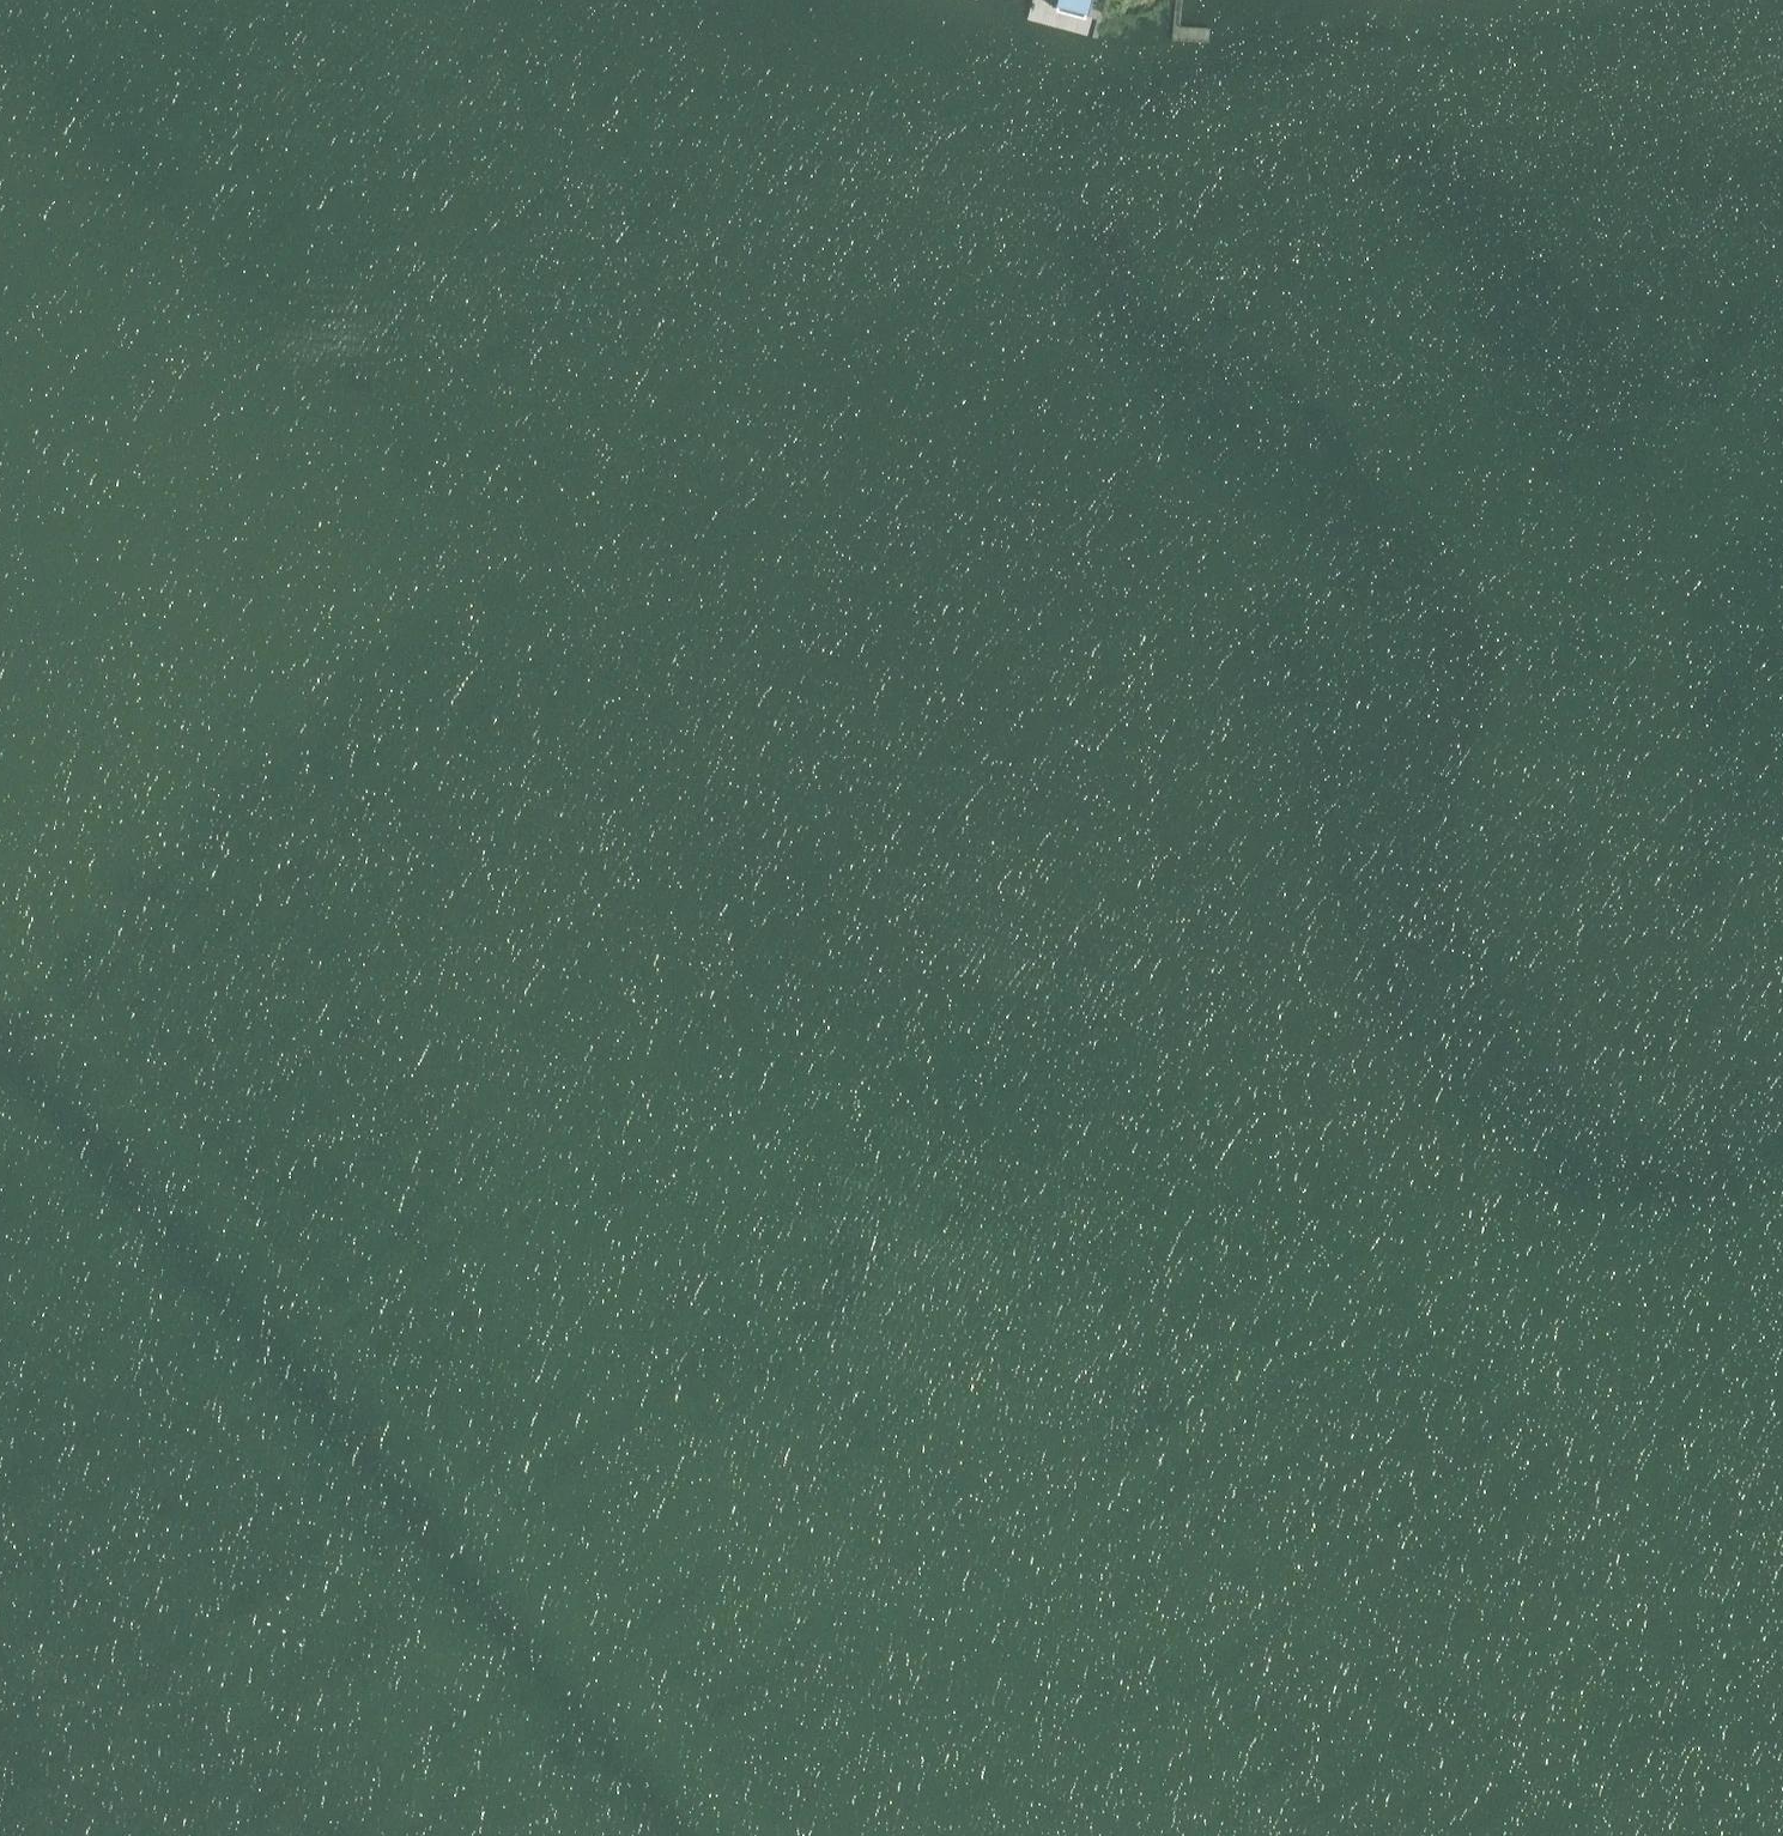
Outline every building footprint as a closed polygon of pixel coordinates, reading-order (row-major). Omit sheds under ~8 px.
[(1056,8),(1085,16),(1089,0),(1058,0),(1056,8)]
